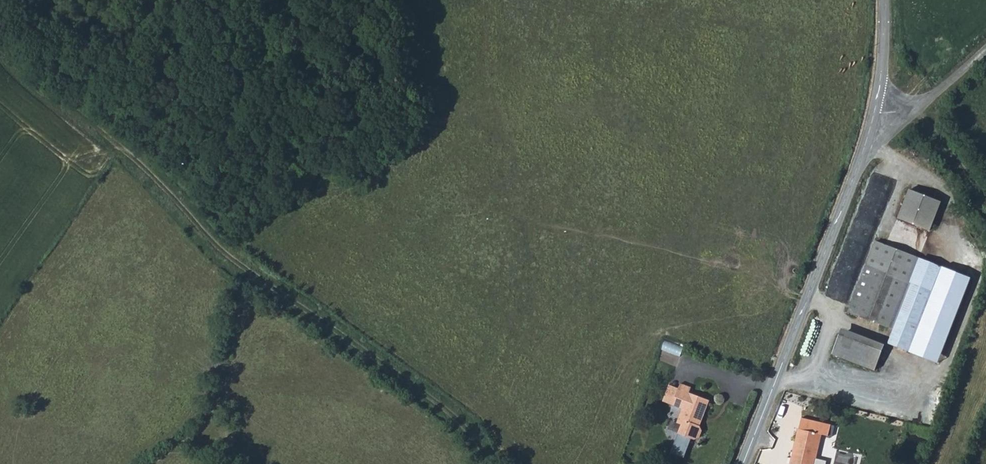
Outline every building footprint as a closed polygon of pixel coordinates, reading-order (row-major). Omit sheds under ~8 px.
[(909,190),(898,218),(930,230),(941,202),(909,190)] [(876,241),(848,312),(892,328),(910,281),(932,290),(941,267),(876,241)] [(839,335),(832,354),(861,365),(874,370),(881,351),(839,335)] [(689,393),(691,388),(680,383),(672,405),(682,409),(677,423),(681,424),(678,433),(694,440),(699,437),(701,431),(699,426),(709,401),(689,393)] [(799,429),(790,463),(814,463),(814,462),(821,434),(799,429)]
